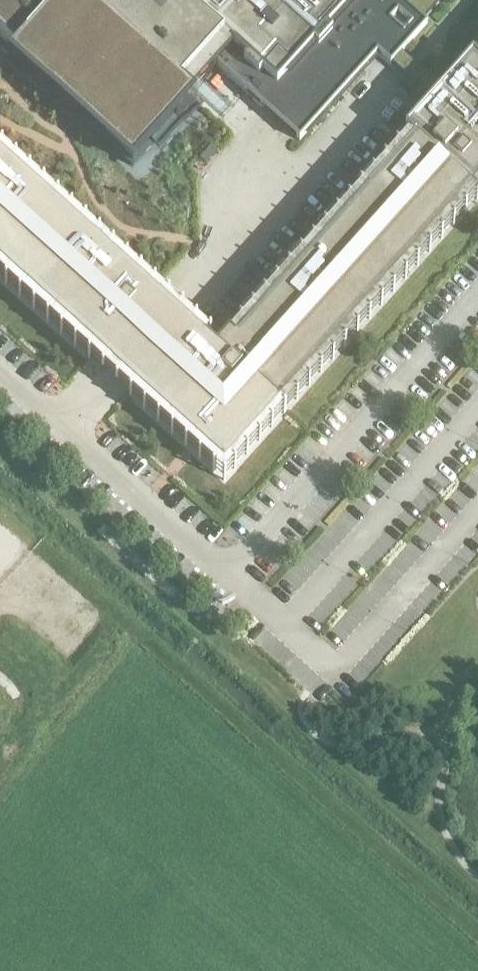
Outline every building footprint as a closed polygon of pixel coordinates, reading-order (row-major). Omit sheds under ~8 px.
[(16,50),(8,59),(23,73),(25,71),(133,167),(175,120),(177,122),(197,100),(193,96),(218,68),(300,141),(378,54),(391,66),(392,65),(434,103),(444,92),(416,68),(407,59),(401,54),(428,25),(423,21),(442,0),(0,0),(0,36),(16,50)] [(217,351),(244,376),(279,408),(285,413),(286,412),(285,411),(476,198),(477,199),(477,198),(477,66),(473,61),(444,92),(434,103),(405,135),(410,139),(217,351)] [(96,354),(224,469),(279,408),(244,376),(223,357),(217,351),(216,351),(205,340),(205,341),(150,292),(0,157),(0,268),(96,354)]
